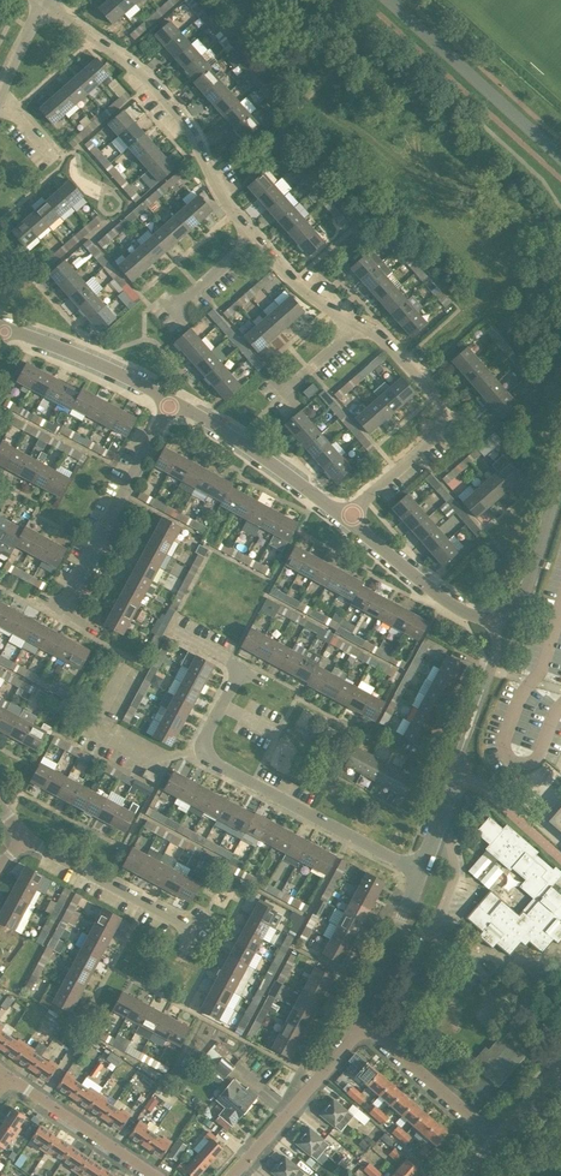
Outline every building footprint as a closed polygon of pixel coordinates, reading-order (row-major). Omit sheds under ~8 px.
[(123,13),(111,0),(107,0),(98,8),(112,24),(123,13)] [(131,0),(111,0),(123,13),(135,4),(131,0)] [(176,3),(174,0),(169,0),(161,7),(166,12),(176,3)] [(189,6),(198,16),(203,11),(194,1),(189,6)] [(156,22),(166,12),(161,7),(151,16),(156,22)] [(208,28),(213,23),(203,11),(198,16),(208,28)] [(145,31),(156,22),(151,16),(140,26),(145,31)] [(154,34),(164,46),(181,31),(171,20),(154,34)] [(218,39),(223,34),(213,23),(208,28),(218,39)] [(134,40),(145,31),(140,26),(130,35),(134,40)] [(191,43),(181,31),(164,46),(174,57),(191,43)] [(230,42),(223,34),(218,39),(225,47),(224,48),(227,52),(232,48),(229,44),(230,42)] [(201,54),(191,43),(174,57),(185,68),(201,54)] [(233,67),(242,59),(232,48),(227,52),(233,59),(229,62),(233,67)] [(211,66),(201,54),(185,68),(195,80),(209,67),(211,66)] [(96,58),(84,68),(99,84),(111,74),(101,62),(96,58)] [(247,75),(252,71),(242,59),(233,67),(234,68),(238,65),(247,75)] [(216,74),(209,67),(195,80),(193,82),(204,93),(220,79),(225,74),(221,70),(216,74)] [(99,84),(84,68),(73,78),(87,95),(99,84)] [(252,71),(247,75),(257,87),(262,82),(252,71)] [(87,95),(73,78),(61,89),(76,105),(87,95)] [(230,90),(220,79),(204,93),(214,105),(230,90)] [(262,82),(257,87),(267,98),(272,93),(262,82)] [(76,105),(61,89),(50,99),(64,115),(76,105)] [(240,102),(230,90),(214,105),(224,116),(240,102)] [(127,92),(115,103),(120,108),(131,98),(127,92)] [(283,105),(272,93),(267,98),(278,110),(283,105)] [(53,125),(64,115),(50,99),(39,109),(53,125)] [(250,113),(240,102),(224,116),(234,127),(250,113)] [(115,103),(103,113),(108,118),(120,108),(115,103)] [(108,124),(119,137),(135,123),(124,110),(108,124)] [(103,113),(92,123),(97,128),(108,118),(103,113)] [(260,125),(250,113),(234,127),(234,128),(232,129),(241,141),(244,139),(260,125)] [(92,123),(81,133),(85,138),(97,128),(92,123)] [(135,123),(119,137),(129,148),(145,134),(135,123)] [(81,133),(69,143),(74,149),(85,138),(81,133)] [(145,134),(129,148),(139,159),(155,145),(145,134)] [(85,145),(95,157),(100,152),(90,141),(85,145)] [(155,145),(139,159),(149,171),(165,157),(155,145)] [(110,164),(117,158),(110,151),(104,156),(100,152),(95,157),(105,169),(110,164)] [(281,157),(291,169),(297,164),(286,152),(281,157)] [(165,157),(149,171),(143,176),(153,186),(158,181),(159,182),(175,168),(165,157)] [(121,175),(110,164),(105,169),(115,180),(121,175)] [(307,175),(297,164),(291,169),(301,180),(307,175)] [(177,172),(166,183),(171,188),(182,178),(177,172)] [(248,186),(258,198),(274,183),(264,172),(248,186)] [(131,187),(121,175),(115,180),(125,192),(131,187)] [(317,187),(307,175),(301,180),(311,192),(317,187)] [(69,180),(57,190),(72,207),(83,197),(69,180)] [(159,198),(171,188),(166,183),(154,193),(159,198)] [(274,183),(258,198),(268,209),(284,195),(274,183)] [(141,199),(131,187),(125,192),(135,203),(141,199)] [(327,198),(317,187),(311,192),(321,203),(327,198)] [(57,190),(46,201),(60,217),(72,207),(57,190)] [(148,208),(159,198),(154,193),(143,203),(148,208)] [(198,195),(186,206),(200,222),(213,211),(198,195)] [(284,195),(268,209),(278,220),(294,206),(284,195)] [(337,210),(327,198),(321,203),(332,214),(337,210)] [(48,227),(60,217),(46,201),(34,211),(48,227)] [(137,218),(148,208),(143,203),(132,213),(137,218)] [(174,216),(188,232),(200,222),(186,206),(174,216)] [(294,206),(278,220),(288,232),(304,217),(294,206)] [(347,221),(337,210),(332,214),(342,226),(347,221)] [(37,237),(48,227),(34,211),(23,221),(37,237)] [(125,228),(137,218),(132,213),(121,223),(125,228)] [(99,215),(87,225),(92,231),(103,220),(99,215)] [(188,232),(174,216),(163,226),(177,242),(188,232)] [(298,244),(315,229),(304,217),(288,232),(298,244)] [(25,247),(37,237),(23,221),(11,231),(25,247)] [(114,238),(125,228),(121,223),(109,233),(114,238)] [(80,241),(92,231),(87,225),(76,235),(80,241)] [(177,242),(163,226),(152,235),(166,252),(177,242)] [(325,241),(315,229),(298,244),(309,256),(325,241)] [(166,252),(152,235),(148,231),(136,241),(141,246),(155,262),(166,252)] [(102,249),(114,238),(109,233),(98,243),(102,249)] [(395,250),(394,250),(400,245),(390,234),(384,238),(389,244),(385,247),(390,254),(395,250)] [(69,251),(80,241),(76,235),(64,245),(69,251)] [(83,244),(93,256),(99,251),(89,240),(83,244)] [(57,261),(69,251),(64,245),(53,255),(57,261)] [(394,250),(395,250),(405,262),(410,257),(400,245),(394,250)] [(155,262),(141,246),(129,256),(143,272),(155,262)] [(109,263),(99,251),(93,256),(103,268),(109,263)] [(351,268),(361,279),(377,265),(366,254),(351,268)] [(46,271),(57,261),(53,255),(41,266),(46,271)] [(132,282),(143,272),(129,256),(118,266),(132,282)] [(410,257),(405,262),(415,273),(420,268),(410,257)] [(49,274),(60,286),(75,272),(65,261),(49,274)] [(119,274),(109,263),(103,268),(113,279),(119,274)] [(377,265),(361,279),(371,291),(387,277),(377,265)] [(420,268),(415,273),(424,284),(430,280),(420,268)] [(75,272),(60,286),(69,297),(85,284),(75,272)] [(269,273),(257,283),(262,288),(274,278),(269,273)] [(129,286),(119,274),(113,279),(123,290),(129,286)] [(85,284),(69,297),(80,309),(95,295),(103,289),(93,277),(85,284)] [(387,277),(371,291),(381,302),(397,288),(387,277)] [(430,280),(424,284),(434,296),(440,291),(430,280)] [(246,293),(250,299),(262,288),(257,283),(246,293)] [(139,297),(129,286),(123,290),(134,302),(139,297)] [(397,288),(381,302),(392,314),(407,300),(397,288)] [(450,303),(440,291),(434,296),(445,308),(450,303)] [(239,309),(250,299),(246,293),(234,303),(239,309)] [(95,295),(80,309),(90,320),(106,306),(95,295)] [(290,295),(278,306),(292,322),(305,311),(290,295)] [(407,300),(392,314),(401,325),(417,311),(407,300)] [(227,319),(239,309),(234,303),(223,313),(227,319)] [(116,318),(106,306),(90,320),(100,331),(116,318)] [(292,322),(278,306),(266,316),(280,332),(292,322)] [(207,314),(217,325),(223,321),(212,309),(207,314)] [(428,323),(417,311),(401,325),(412,337),(428,323)] [(280,332),(266,316),(255,326),(269,343),(280,332)] [(217,325),(227,337),(233,332),(223,321),(217,325)] [(258,352),(269,343),(255,326),(244,336),(258,352)] [(485,331),(495,342),(501,338),(490,326),(485,331)] [(175,342),(185,354),(201,340),(191,328),(185,333),(175,342)] [(227,337),(237,348),(243,344),(233,332),(227,337)] [(495,342),(505,354),(511,349),(501,338),(495,342)] [(201,340),(185,354),(195,365),(211,351),(201,340)] [(237,348),(247,360),(253,355),(243,344),(237,348)] [(451,361),(462,373),(478,359),(468,347),(451,361)] [(505,354),(515,365),(521,361),(511,349),(505,354)] [(211,351),(195,365),(205,377),(221,363),(211,351)] [(380,354),(368,364),(373,369),(378,374),(383,369),(379,365),(385,359),(380,354)] [(263,367),(253,355),(247,360),(258,371),(263,367)] [(478,359),(462,373),(472,384),(488,370),(478,359)] [(515,365),(525,377),(531,372),(521,361),(515,365)] [(27,362),(17,381),(30,388),(40,370),(27,362)] [(221,363),(205,377),(215,388),(231,374),(221,363)] [(357,374),(362,379),(373,369),(368,364),(357,374)] [(43,396),(54,377),(40,370),(30,388),(43,396)] [(488,370),(472,384),(482,396),(498,382),(488,370)] [(541,384),(531,372),(525,377),(536,389),(541,384)] [(241,386),(231,374),(215,388),(225,400),(241,386)] [(346,384),(350,389),(362,379),(357,374),(346,384)] [(57,403),(67,384),(54,377),(43,396),(57,403)] [(401,377),(390,387),(404,403),(415,393),(401,377)] [(498,382),(482,396),(492,407),(508,393),(498,382)] [(312,383),(303,392),(308,397),(318,390),(312,383)] [(72,407),(80,391),(67,384),(57,403),(71,410),(72,407)] [(339,399),(350,389),(346,384),(334,394),(339,399)] [(378,397),(392,413),(404,403),(390,387),(378,397)] [(80,391),(72,407),(86,415),(96,396),(82,388),(80,391)] [(318,394),(328,406),(334,401),(324,390),(318,394)] [(518,404),(508,393),(492,407),(502,418),(518,404)] [(96,396),(86,415),(99,422),(110,403),(96,396)] [(367,407),(381,423),(392,413),(378,397),(367,407)] [(3,406),(16,413),(20,407),(6,399),(3,406)] [(344,413),(334,401),(328,406),(339,418),(344,413)] [(110,403),(99,422),(113,429),(123,410),(110,403)] [(33,414),(20,407),(16,413),(30,420),(33,414)] [(368,434),(381,423),(367,407),(354,418),(368,434)] [(126,437),(137,418),(123,410),(113,429),(126,437)] [(284,424),(294,436),(310,422),(300,410),(297,413),(286,422),(285,423),(284,424)] [(354,424),(344,413),(339,418),(349,429),(354,424)] [(47,421),(33,414),(30,420),(43,427),(47,421)] [(19,428),(22,422),(14,418),(11,424),(19,428)] [(57,435),(58,432),(60,428),(47,421),(43,427),(57,435)] [(310,422),(294,436),(304,448),(320,434),(310,422)] [(364,436),(354,424),(349,429),(359,440),(364,436)] [(28,425),(25,432),(32,436),(36,429),(28,425)] [(62,425),(60,428),(58,432),(72,439),(76,433),(62,425)] [(50,437),(42,433),(39,439),(46,443),(50,437)] [(89,440),(76,433),(72,439),(86,446),(89,440)] [(495,446),(500,442),(501,441),(494,433),(493,434),(488,438),(477,448),(481,453),(484,456),(495,446)] [(320,434),(304,448),(315,459),(330,445),(320,434)] [(374,447),(364,436),(359,440),(369,452),(374,447)] [(63,444),(56,440),(52,446),(60,451),(63,444)] [(103,447),(89,440),(86,446),(99,454),(103,447)] [(6,467),(16,449),(2,441),(0,445),(0,464),(6,467)] [(330,445),(315,459),(325,470),(341,456),(330,445)] [(99,454),(113,461),(116,455),(103,447),(99,454)] [(154,465),(168,473),(178,454),(164,447),(154,465)] [(477,448),(465,458),(470,464),(481,453),(477,448)] [(16,449),(6,467),(19,474),(29,456),(16,449)] [(82,454),(75,450),(71,456),(79,461),(82,454)] [(29,456),(19,474),(33,482),(43,464),(47,455),(41,451),(36,460),(29,456)] [(178,454),(168,473),(180,480),(190,461),(178,454)] [(491,465),(497,471),(511,487),(522,476),(503,455),(491,465)] [(351,468),(341,456),(325,470),(335,482),(351,468)] [(465,458),(454,468),(458,474),(470,464),(465,458)] [(180,480),(182,481),(179,486),(185,490),(191,493),(194,487),(204,469),(190,461),(180,480)] [(43,464),(33,482),(46,489),(56,471),(43,464)] [(447,484),(458,474),(454,468),(442,478),(447,484)] [(204,469),(194,487),(207,494),(217,476),(204,469)] [(69,479),(56,471),(46,489),(60,497),(69,479)] [(511,487),(497,471),(485,481),(499,497),(511,487)] [(425,478),(435,490),(441,485),(431,473),(425,478)] [(211,503),(214,498),(221,502),(231,483),(217,476),(207,494),(208,495),(206,500),(211,503)] [(499,497),(485,481),(474,491),(488,507),(499,497)] [(232,484),(231,483),(221,502),(222,503),(221,506),(233,512),(243,494),(231,487),(232,484)] [(451,496),(441,485),(435,490),(446,501),(451,496)] [(476,517),(488,507),(474,491),(462,501),(476,517)] [(137,498),(151,505),(154,499),(141,492),(137,498)] [(243,494),(233,512),(246,520),(256,501),(243,494)] [(392,508),(402,519),(418,505),(408,494),(392,508)] [(461,508),(451,496),(446,501),(456,512),(461,508)] [(151,505),(164,512),(167,506),(154,499),(151,505)] [(256,501),(246,520),(260,527),(270,508),(256,501)] [(418,505),(402,519),(412,531),(428,517),(418,505)] [(164,512),(177,519),(181,513),(167,506),(164,512)] [(283,515),(270,508),(260,527),(273,534),(283,515)] [(471,519),(461,508),(456,512),(466,524),(471,519)] [(177,519),(190,526),(194,520),(181,513),(177,519)] [(283,515),(273,534),(268,544),(282,552),(297,523),(296,522),(283,515)] [(11,522),(0,516),(0,540),(0,541),(11,522)] [(162,517),(155,530),(174,540),(181,528),(162,517)] [(428,517),(412,531),(422,542),(438,528),(428,517)] [(481,531),(471,519),(466,524),(476,535),(481,531)] [(207,528),(194,520),(190,526),(204,534),(207,528)] [(0,541),(0,553),(8,558),(13,548),(24,529),(11,522),(0,541)] [(16,545),(29,552),(39,533),(26,526),(25,527),(24,529),(13,548),(14,548),(16,545)] [(438,528),(422,542),(432,553),(448,539),(438,528)] [(174,540),(155,530),(148,543),(167,554),(174,540)] [(39,533),(29,552),(42,560),(52,541),(39,533)] [(210,545),(214,547),(218,541),(204,534),(202,538),(201,540),(210,545)] [(458,551),(448,539),(432,553),(442,565),(458,551)] [(67,549),(52,541),(42,560),(56,568),(67,549)] [(231,548),(218,541),(214,547),(228,554),(231,548)] [(167,554),(148,543),(141,557),(160,567),(167,554)] [(203,557),(208,549),(199,544),(195,552),(198,554),(197,554),(203,557)] [(285,564),(298,571),(308,553),(295,545),(285,564)] [(244,556),(231,548),(228,554),(241,562),(244,556)] [(308,553),(298,571),(311,578),(321,560),(308,553)] [(203,557),(197,554),(191,567),(197,570),(203,557)] [(258,563),(244,556),(241,562),(254,569),(258,563)] [(160,567),(141,557),(134,570),(153,580),(160,567)] [(321,560),(311,578),(325,586),(335,567),(321,560)] [(6,562),(4,565),(2,568),(6,570),(9,572),(16,575),(19,569),(6,562)] [(271,570),(258,563),(254,569),(268,576),(271,570)] [(197,570),(191,567),(184,580),(190,583),(197,570)] [(335,567),(325,586),(338,593),(348,574),(335,567)] [(19,569),(16,575),(18,577),(22,578),(30,583),(33,577),(19,569)] [(153,580),(134,570),(126,583),(145,594),(153,580)] [(348,574),(338,593),(352,600),(362,582),(348,574)] [(47,584),(33,577),(30,583),(32,584),(35,586),(43,590),(47,584)] [(190,583),(184,580),(176,594),(182,597),(190,583)] [(361,585),(362,582),(352,600),(351,604),(364,611),(374,592),(361,585)] [(145,594),(126,583),(119,596),(138,607),(145,594)] [(268,594),(282,601),(285,594),(272,587),(268,594)] [(374,592),(364,611),(377,618),(387,599),(374,592)] [(182,597),(176,594),(169,608),(175,611),(182,597)] [(282,601),(295,608),(299,602),(285,594),(282,601)] [(138,607),(119,596),(112,610),(131,621),(138,607)] [(266,598),(263,604),(277,612),(281,606),(266,598)] [(387,599),(377,618),(390,625),(400,606),(387,599)] [(9,607),(0,602),(0,623),(9,607)] [(295,608),(308,615),(312,609),(299,602),(295,608)] [(291,619),(294,613),(281,606),(277,612),(291,619)] [(400,606),(390,625),(403,632),(414,614),(400,606)] [(0,623),(0,626),(12,632),(22,614),(9,607),(0,623)] [(175,611),(169,608),(165,615),(162,613),(158,619),(162,621),(161,621),(167,624),(175,611)] [(308,615),(322,622),(325,616),(312,609),(308,615)] [(123,635),(131,621),(112,610),(104,625),(123,635)] [(304,626),(307,620),(294,613),(291,619),(304,626)] [(22,614),(12,632),(26,640),(36,621),(22,614)] [(428,622),(414,614),(403,632),(418,640),(428,622)] [(339,623),(325,616),(322,622),(335,630),(337,626),(339,623)] [(317,633),(321,627),(307,620),(304,626),(317,633)] [(36,621),(26,640),(39,647),(49,628),(36,621)] [(167,625),(161,622),(154,635),(160,638),(167,625)] [(335,630),(334,632),(348,640),(351,633),(337,626),(335,630)] [(332,637),(334,634),(321,627),(317,633),(330,640),(332,637)] [(49,628),(39,647),(53,654),(63,636),(49,628)] [(241,646),(254,653),(264,635),(251,628),(241,646)] [(348,640),(361,647),(365,640),(351,633),(348,640)] [(153,651),(160,638),(154,635),(147,647),(153,651)] [(267,660),(277,642),(264,635),(254,653),(267,660)] [(63,636),(53,654),(66,662),(76,643),(63,636)] [(343,651),(347,644),(332,637),(330,640),(329,643),(343,651)] [(166,639),(159,652),(165,656),(172,642),(166,639)] [(361,647),(375,654),(378,648),(365,640),(361,647)] [(281,668),(291,649),(277,642),(267,660),(281,668)] [(422,642),(415,655),(421,659),(428,645),(422,642)] [(90,650),(76,643),(66,662),(63,669),(68,671),(72,664),(80,669),(90,650)] [(347,644),(343,651),(357,658),(360,652),(347,644)] [(375,654),(388,661),(392,655),(378,648),(375,654)] [(291,649),(281,668),(294,675),(304,656),(291,649)] [(308,649),(304,656),(294,675),(307,682),(317,663),(321,656),(308,649)] [(215,665),(196,655),(188,651),(181,665),(188,669),(207,679),(215,665)] [(158,669),(165,656),(159,652),(151,666),(158,669)] [(360,652),(357,658),(370,665),(373,659),(360,652)] [(406,663),(392,655),(388,661),(402,669),(406,663)] [(414,672),(421,659),(415,655),(408,669),(414,672)] [(447,655),(439,669),(458,679),(466,665),(447,655)] [(16,664),(2,656),(0,659),(0,663),(13,670),(16,664)] [(373,659),(370,665),(383,672),(387,666),(373,659)] [(307,684),(320,691),(329,673),(317,666),(318,664),(317,663),(307,682),(308,682),(307,684)] [(27,678),(30,671),(16,664),(13,670),(27,678)] [(150,682),(158,669),(151,666),(147,674),(144,679),(150,682)] [(400,673),(387,666),(383,672),(396,679),(400,673)] [(7,681),(11,674),(0,669),(0,677),(7,681)] [(207,679),(188,669),(186,674),(181,683),(200,693),(207,679)] [(406,685),(414,672),(408,669),(400,682),(406,685)] [(458,679),(439,669),(432,682),(451,692),(458,679)] [(41,685),(45,679),(30,671),(27,678),(41,685)] [(329,673),(320,691),(333,698),(343,680),(329,673)] [(11,674),(7,681),(22,688),(25,682),(11,674)] [(55,693),(59,687),(45,679),(41,685),(55,693)] [(143,696),(150,682),(144,679),(137,692),(143,696)] [(174,696),(193,706),(200,693),(181,683),(175,679),(168,692),(174,696)] [(343,680),(333,698),(346,706),(356,687),(343,680)] [(360,713),(370,694),(373,688),(360,681),(356,687),(346,706),(360,713)] [(25,682),(22,688),(36,696),(40,690),(25,682)] [(399,699),(406,685),(400,682),(393,695),(399,699)] [(451,692),(432,682),(425,695),(444,706),(451,692)] [(73,694),(59,687),(55,693),(70,701),(73,694)] [(36,696),(46,701),(49,695),(40,690),(36,696)] [(136,709),(143,696),(137,692),(130,706),(136,709)] [(385,702),(370,694),(360,713),(375,721),(385,702)] [(392,712),(399,699),(393,695),(386,709),(392,712)] [(444,706),(425,695),(418,709),(437,719),(444,706)] [(193,706),(174,696),(167,709),(186,719),(193,706)] [(5,709),(9,702),(0,697),(0,719),(5,709)] [(63,703),(58,700),(55,706),(65,712),(71,702),(65,698),(63,703)] [(128,723),(136,709),(130,706),(122,719),(128,723)] [(0,719),(0,731),(9,735),(19,717),(5,709),(0,719)] [(186,719),(167,709),(160,722),(179,733),(186,719)] [(385,726),(392,712),(386,709),(378,723),(385,726)] [(437,719),(418,709),(411,722),(429,733),(437,719)] [(19,717),(9,735),(22,743),(32,724),(19,717)] [(171,747),(179,733),(160,722),(153,737),(171,747)] [(422,746),(429,733),(411,722),(403,736),(422,746)] [(43,724),(40,728),(32,724),(22,743),(36,750),(46,732),(50,734),(52,730),(43,724)] [(51,742),(65,750),(68,743),(55,736),(51,742)] [(68,743),(65,750),(78,757),(82,751),(75,747),(68,743)] [(346,765),(361,773),(371,754),(356,746),(346,765)] [(92,764),(95,758),(82,751),(78,757),(75,763),(87,769),(90,763),(92,764)] [(361,773),(376,781),(386,763),(371,754),(361,773)] [(106,772),(109,765),(95,758),(92,764),(106,772)] [(376,781),(391,790),(402,771),(386,763),(376,781)] [(30,782),(44,789),(54,771),(40,764),(30,782)] [(119,779),(123,772),(109,765),(106,772),(119,779)] [(157,775),(146,769),(142,776),(153,782),(157,775)] [(54,771),(44,789),(57,796),(67,778),(54,771)] [(402,771),(391,790),(407,798),(417,779),(402,771)] [(133,786),(136,780),(123,772),(119,779),(132,786),(133,786)] [(164,790),(176,797),(186,778),(173,772),(164,790)] [(67,778),(57,796),(71,804),(81,786),(82,783),(77,780),(75,783),(67,778)] [(186,778),(176,797),(189,804),(199,785),(186,778)] [(136,780),(133,786),(132,786),(129,793),(135,796),(139,789),(149,795),(153,789),(136,780)] [(199,785),(189,804),(203,811),(213,793),(199,785)] [(81,786),(71,804),(84,811),(94,793),(81,786)] [(94,793),(84,811),(97,818),(107,800),(94,793)] [(216,818),(226,800),(213,793),(203,811),(216,818)] [(107,800),(97,818),(110,825),(120,807),(107,800)] [(230,825),(240,807),(226,800),(216,818),(230,825)] [(133,805),(129,812),(120,807),(110,825),(125,833),(135,815),(134,815),(138,808),(133,805)] [(548,821),(560,832),(560,806),(548,821)] [(244,833),(253,814),(240,807),(230,825),(244,833)] [(149,816),(162,823),(165,817),(152,810),(149,816)] [(245,831),(258,838),(268,820),(255,813),(254,815),(253,814),(244,833),(245,831)] [(165,817),(162,823),(175,831),(179,824),(165,817)] [(490,890),(489,891),(470,912),(466,918),(473,924),(481,931),(479,933),(477,935),(484,941),(492,948),(495,944),(509,956),(512,953),(520,943),(524,947),(528,942),(541,953),(553,941),(557,945),(560,940),(560,895),(551,887),(560,876),(560,872),(555,867),(553,870),(535,855),(538,852),(506,824),(502,829),(489,817),(475,832),(489,844),(487,846),(488,847),(500,857),(506,863),(504,865),(510,870),(512,868),(525,879),(519,886),(533,898),(522,911),(518,915),(490,890)] [(143,826),(157,834),(160,828),(147,820),(143,826)] [(268,820),(258,838),(271,845),(281,827),(268,820)] [(179,824),(175,831),(189,838),(192,831),(179,824)] [(285,852),(295,834),(281,827),(271,845),(285,852)] [(174,835),(160,828),(157,834),(170,841),(174,835)] [(192,831),(189,838),(202,845),(205,838),(192,831)] [(295,834),(285,852),(298,859),(308,841),(295,834)] [(187,842),(174,835),(170,841),(184,848),(187,842)] [(205,838),(202,845),(215,852),(219,845),(205,838)] [(308,841),(298,859),(312,866),(321,848),(308,841)] [(200,849),(187,842),(184,848),(197,855),(200,849)] [(219,845),(215,852),(228,859),(230,856),(232,853),(219,845)] [(123,866),(136,873),(146,855),(132,847),(123,866)] [(500,857),(488,847),(485,851),(482,855),(482,856),(480,857),(478,860),(469,871),(476,877),(488,888),(502,872),(494,864),(500,857)] [(150,848),(146,855),(136,873),(150,881),(163,856),(150,848)] [(336,856),(321,848),(312,866),(326,874),(336,856)] [(214,857),(200,849),(197,855),(211,863),(214,857)] [(163,856),(150,881),(163,888),(173,869),(177,863),(163,856)] [(245,864),(230,856),(228,859),(223,868),(237,875),(240,869),(241,870),(245,864)] [(341,859),(334,872),(340,876),(348,862),(341,859)] [(26,866),(18,880),(37,890),(44,876),(26,866)] [(173,869),(163,888),(176,895),(186,876),(173,869)] [(186,876),(176,895),(190,902),(204,877),(190,869),(186,876)] [(254,877),(241,870),(240,869),(237,875),(250,883),(254,877)] [(333,889),(340,876),(334,872),(327,886),(333,889)] [(366,872),(359,886),(377,896),(384,882),(366,872)] [(264,890),(267,884),(254,877),(250,883),(264,890)] [(11,894),(29,904),(37,890),(18,880),(11,894)] [(278,897),(281,891),(267,884),(264,890),(278,897)] [(326,903),(333,889),(327,886),(320,899),(326,903)] [(377,896),(359,886),(352,899),(370,909),(377,896)] [(65,887),(57,901),(63,904),(71,890),(65,887)] [(291,905),(295,899),(281,891),(278,897),(291,905)] [(75,893),(68,906),(75,910),(82,896),(75,893)] [(4,907),(22,917),(29,904),(11,894),(4,907)] [(308,906),(295,899),(291,905),(305,912),(308,906)] [(319,916),(326,903),(320,899),(312,913),(319,916)] [(370,909),(352,899),(344,913),(363,922),(370,909)] [(50,915),(56,918),(63,904),(57,901),(56,903),(51,900),(45,911),(50,913),(50,915)] [(258,902),(251,915),(269,925),(277,911),(258,902)] [(60,920),(67,923),(75,910),(68,906),(60,920)] [(22,917),(4,907),(0,914),(0,923),(15,931),(22,917)] [(103,908),(96,922),(115,932),(122,918),(103,908)] [(296,923),(289,935),(296,939),(303,925),(301,924),(305,918),(293,911),(289,919),(296,923)] [(312,929),(319,916),(312,913),(305,926),(312,929)] [(363,922),(344,913),(337,926),(355,936),(363,922)] [(43,928),(49,931),(56,918),(50,915),(43,928)] [(244,928),(262,938),(269,925),(251,915),(244,928)] [(53,933),(60,937),(67,923),(60,920),(53,933)] [(89,935),(108,945),(115,932),(96,922),(89,935)] [(304,943),(312,929),(305,926),(298,940),(304,943)] [(355,936),(337,926),(330,939),(348,949),(355,936)] [(42,945),(49,931),(43,928),(35,942),(42,945)] [(237,942),(255,952),(262,938),(244,928),(237,942)] [(46,947),(53,951),(60,937),(53,933),(46,947)] [(82,948),(100,958),(108,945),(89,935),(82,948)] [(282,949),(288,952),(296,939),(289,935),(282,949)] [(341,963),(348,949),(330,939),(323,953),(341,963)] [(467,947),(459,940),(455,945),(463,952),(467,947)] [(237,942),(229,955),(248,965),(255,952),(237,942)] [(39,960),(46,964),(53,951),(46,947),(39,960)] [(74,961),(93,972),(100,958),(82,948),(74,961)] [(275,962),(281,966),(288,952),(282,949),(275,962)] [(283,968),(289,972),(297,957),(291,953),(283,968)] [(248,965),(229,955),(222,969),(241,979),(248,965)] [(31,974),(38,978),(46,964),(39,960),(31,974)] [(67,975),(86,985),(93,972),(74,961),(67,975)] [(268,976),(274,979),(281,966),(275,962),(268,976)] [(315,967),(308,980),(327,990),(334,977),(315,967)] [(289,972),(283,968),(276,980),(282,984),(289,972)] [(241,979),(222,969),(215,982),(234,992),(241,979)] [(38,978),(31,974),(24,988),(31,991),(35,983),(38,978)] [(60,988),(79,998),(86,985),(67,975),(60,988)] [(260,989),(267,993),(274,979),(268,976),(260,989)] [(273,986),(269,994),(275,997),(278,999),(282,991),(285,985),(282,984),(276,980),(273,986)] [(327,990),(308,980),(301,994),(319,1004),(327,990)] [(208,996),(226,1005),(234,992),(215,982),(208,996)] [(64,1009),(71,1012),(79,998),(60,988),(55,998),(45,993),(40,1003),(60,1016),(64,1009)] [(253,1003),(259,1006),(267,993),(260,989),(256,997),(247,992),(244,998),(253,1003)] [(113,1009),(127,1017),(137,998),(123,991),(113,1009)] [(272,1003),(275,997),(269,994),(262,1007),(268,1011),(275,1014),(279,1006),(272,1003)] [(319,1004),(301,994),(293,1007),(312,1017),(319,1004)] [(14,1000),(8,996),(0,1006),(6,1010),(14,1000)] [(219,1019),(226,1005),(208,996),(201,1009),(219,1019)] [(137,998),(127,1017),(140,1024),(150,1005),(137,998)] [(246,1016),(252,1019),(259,1006),(253,1003),(246,1016)] [(150,1005),(140,1024),(154,1031),(163,1012),(150,1005)] [(268,1011),(262,1007),(254,1021),(261,1024),(268,1011)] [(312,1017),(293,1007),(286,1020),(305,1031),(312,1017)] [(163,1012),(154,1031),(167,1038),(177,1020),(163,1012)] [(48,1018),(53,1022),(56,1018),(51,1014),(48,1018)] [(245,1033),(252,1019),(246,1016),(239,1030),(245,1033)] [(191,1027),(177,1020),(167,1038),(181,1045),(191,1027)] [(305,1031),(286,1020),(279,1034),(298,1044),(305,1031)] [(254,1038),(261,1024),(254,1021),(247,1034),(254,1038)] [(533,1045),(510,1025),(502,1034),(488,1049),(485,1047),(473,1061),(485,1072),(483,1074),(497,1086),(533,1045)] [(8,1035),(1,1031),(3,1028),(0,1026),(0,1048),(8,1035)] [(98,1037),(112,1045),(115,1038),(101,1031),(98,1037)] [(68,1039),(72,1042),(76,1036),(72,1033),(68,1039)] [(291,1058),(298,1044),(279,1034),(272,1048),(291,1058)] [(8,1035),(0,1048),(0,1049),(15,1059),(26,1043),(19,1039),(17,1041),(8,1035)] [(125,1052),(129,1045),(115,1038),(112,1045),(125,1052)] [(40,1057),(47,1046),(39,1041),(34,1049),(26,1043),(15,1059),(31,1070),(40,1057)] [(218,1043),(216,1041),(196,1066),(219,1085),(235,1066),(214,1049),(218,1043)] [(142,1053),(129,1045),(125,1052),(139,1059),(142,1053)] [(77,1049),(73,1055),(77,1058),(81,1052),(77,1049)] [(122,1059),(109,1050),(106,1053),(109,1055),(114,1059),(111,1063),(110,1065),(115,1069),(118,1064),(122,1059)] [(142,1053),(139,1059),(152,1066),(156,1060),(142,1053)] [(40,1057),(31,1070),(47,1081),(58,1065),(50,1060),(48,1062),(40,1057)] [(169,1067),(156,1060),(152,1066),(166,1073),(169,1067)] [(89,1074),(94,1078),(103,1065),(98,1061),(89,1074)] [(351,1062),(346,1068),(350,1072),(355,1066),(351,1062)] [(356,1075),(367,1085),(378,1072),(367,1063),(356,1075)] [(57,1088),(72,1098),(81,1085),(74,1080),(76,1078),(68,1072),(57,1088)] [(379,1095),(390,1083),(378,1072),(367,1085),(379,1095)] [(220,1114),(232,1125),(258,1095),(249,1088),(246,1090),(234,1080),(217,1100),(226,1107),(220,1114)] [(390,1105),(401,1092),(390,1083),(379,1095),(390,1105)] [(81,1085),(72,1098),(88,1109),(99,1093),(92,1088),(90,1091),(81,1085)] [(160,1086),(154,1094),(166,1102),(163,1105),(169,1109),(177,1098),(160,1086)] [(352,1086),(346,1093),(353,1099),(356,1096),(355,1095),(358,1091),(352,1086)] [(356,1096),(353,1099),(360,1105),(366,1097),(358,1091),(355,1095),(356,1096)] [(401,1115),(413,1102),(401,1092),(390,1105),(401,1115)] [(99,1093),(88,1109),(104,1120),(113,1106),(117,1100),(109,1095),(106,1098),(99,1093)] [(142,1103),(145,1098),(141,1095),(137,1100),(142,1103)] [(157,1101),(151,1097),(145,1107),(150,1111),(157,1101)] [(352,1105),(347,1111),(333,1098),(326,1106),(346,1123),(353,1115),(364,1125),(369,1119),(352,1105)] [(413,1125),(424,1112),(413,1102),(401,1115),(413,1125)] [(121,1112),(113,1106),(104,1120),(121,1131),(131,1115),(123,1110),(121,1112)] [(374,1106),(369,1113),(376,1119),(379,1116),(378,1115),(381,1111),(374,1106)] [(13,1107),(2,1123),(18,1134),(21,1128),(18,1126),(25,1116),(13,1107)] [(342,1128),(346,1123),(326,1107),(320,1114),(334,1127),(337,1124),(342,1128)] [(388,1117),(381,1111),(378,1115),(379,1116),(376,1119),(382,1124),(388,1117)] [(424,1135),(435,1122),(424,1112),(413,1125),(424,1135)] [(37,1124),(39,1120),(34,1115),(31,1119),(37,1124)] [(211,1122),(206,1118),(202,1122),(208,1126),(211,1122)] [(129,1137),(145,1147),(154,1134),(146,1129),(148,1127),(140,1121),(129,1137)] [(447,1133),(435,1122),(424,1135),(436,1146),(447,1133)] [(4,1148),(10,1138),(13,1140),(18,1134),(2,1123),(0,1126),(0,1145),(4,1148)] [(397,1125),(391,1132),(399,1139),(402,1136),(401,1135),(404,1131),(397,1125)] [(40,1147),(46,1152),(56,1137),(40,1126),(31,1139),(41,1145),(40,1147)] [(309,1127),(302,1135),(322,1152),(326,1147),(329,1144),(309,1127)] [(162,1158),(172,1143),(163,1137),(165,1134),(157,1129),(154,1134),(145,1147),(162,1158)] [(210,1140),(199,1153),(209,1163),(223,1148),(215,1140),(217,1138),(208,1131),(205,1135),(210,1140)] [(402,1136),(399,1139),(405,1144),(411,1137),(404,1131),(401,1135),(402,1136)] [(367,1134),(364,1137),(372,1145),(376,1142),(367,1134)] [(318,1157),(322,1152),(302,1135),(295,1143),(316,1160),(318,1157)] [(63,1160),(72,1147),(56,1137),(46,1152),(52,1156),(54,1154),(63,1160)] [(169,1153),(176,1158),(187,1144),(180,1138),(169,1153)] [(358,1143),(364,1148),(369,1143),(363,1138),(358,1143)] [(431,1151),(424,1145),(419,1152),(426,1158),(431,1151)] [(87,1158),(72,1147),(63,1160),(72,1166),(71,1168),(77,1172),(87,1158)] [(395,1160),(401,1154),(394,1147),(388,1154),(395,1160)] [(12,1160),(16,1153),(13,1151),(8,1157),(12,1160)] [(209,1163),(199,1153),(187,1167),(181,1162),(177,1167),(185,1174),(187,1172),(192,1175),(198,1175),(209,1163)] [(309,1155),(304,1160),(313,1168),(318,1163),(309,1155)] [(278,1164),(288,1172),(292,1175),(309,1175),(305,1173),(302,1171),(292,1162),(284,1156),(281,1160),(278,1164)] [(344,1157),(338,1164),(343,1169),(349,1161),(344,1157)] [(14,1164),(19,1167),(23,1162),(18,1158),(14,1164)] [(396,1170),(403,1175),(414,1175),(420,1170),(406,1158),(396,1170)] [(87,1175),(102,1175),(106,1170),(90,1159),(79,1174),(83,1175),(87,1175)] [(376,1168),(369,1162),(363,1169),(371,1175),(374,1173),(373,1172),(376,1168)] [(278,1164),(271,1172),(276,1175),(292,1175),(278,1164)]
